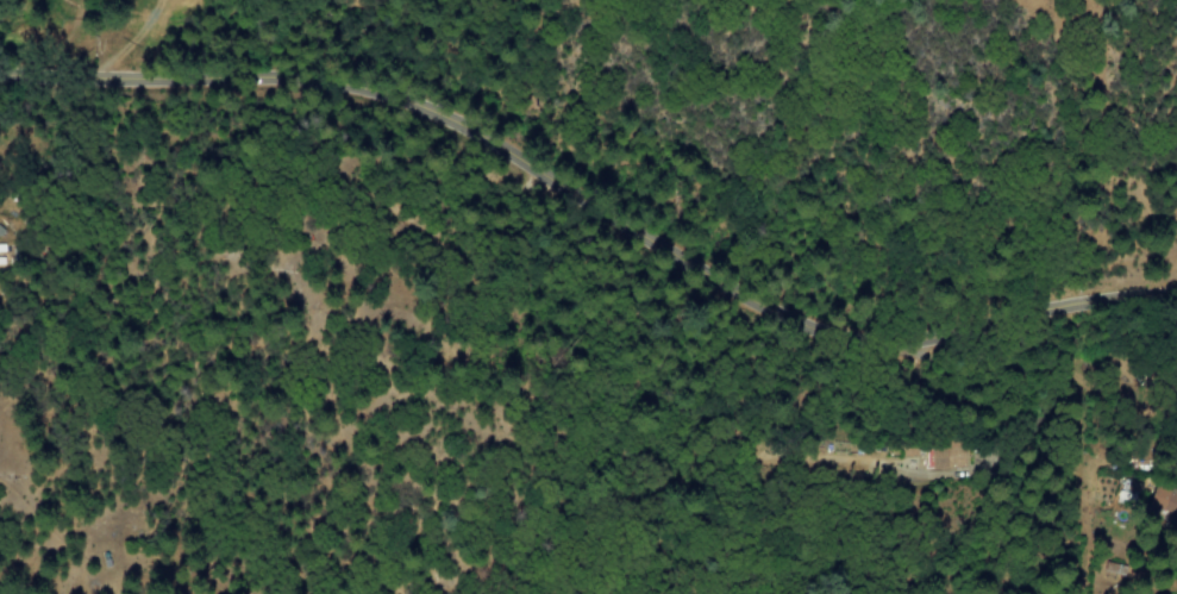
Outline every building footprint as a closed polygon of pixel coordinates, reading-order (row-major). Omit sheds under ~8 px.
[(966,468),(965,447),(926,449),(927,458),(883,460),(883,470),(898,470),(898,474),(921,473),(921,470),(966,468)]
